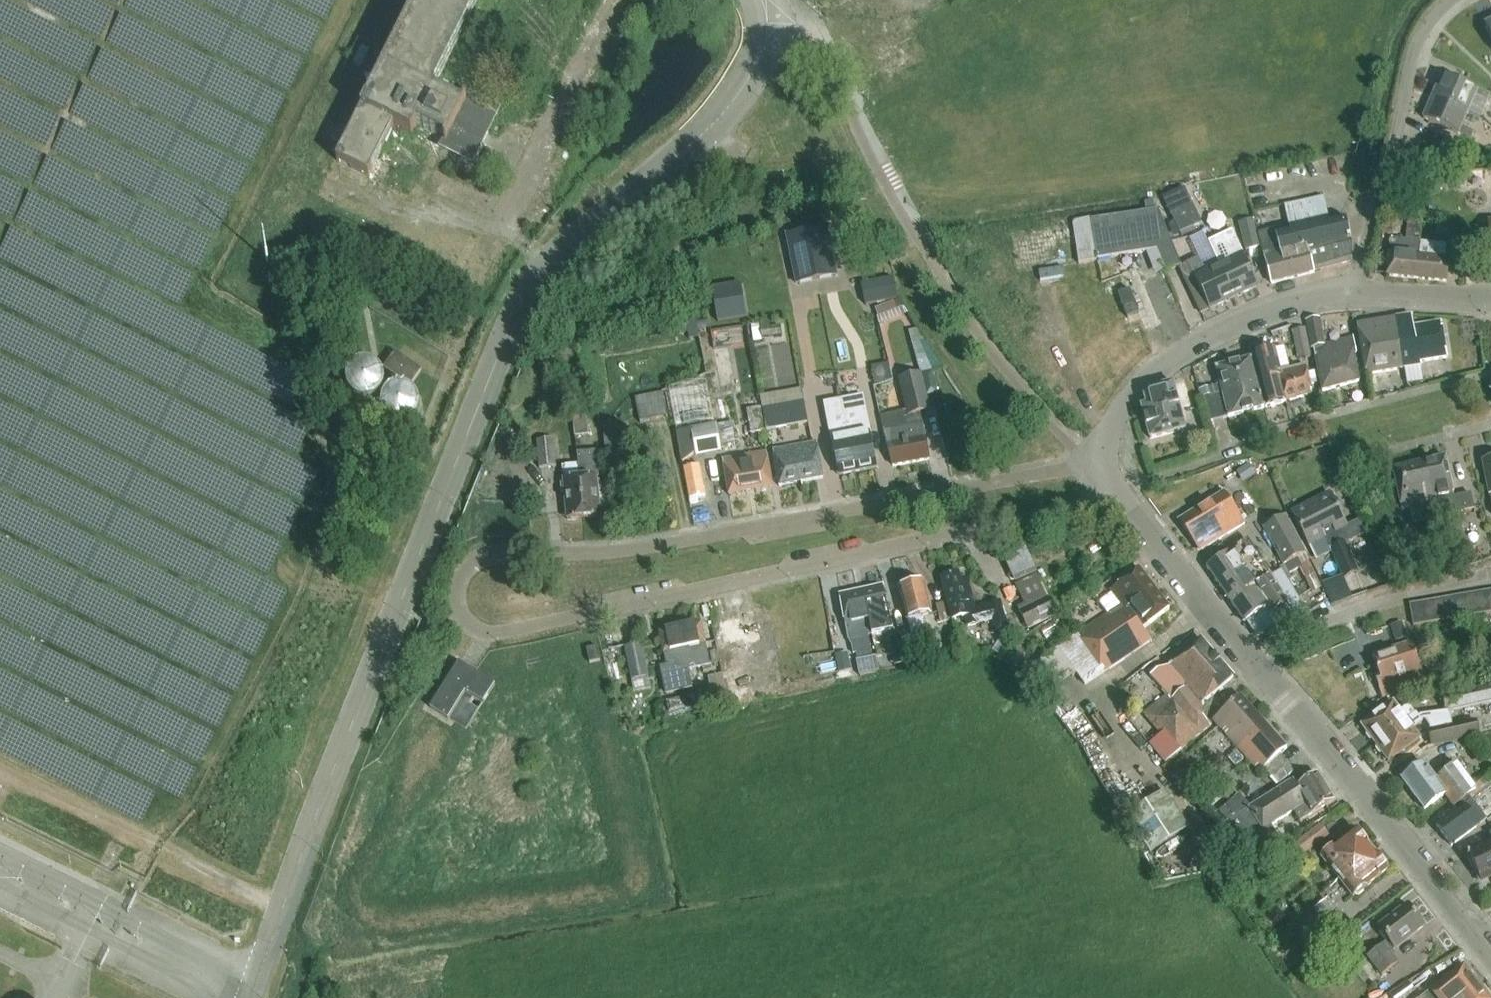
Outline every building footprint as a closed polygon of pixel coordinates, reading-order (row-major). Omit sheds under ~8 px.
[(368,100),(362,111),(359,118),(345,146),(338,161),(369,177),(394,127),(412,136),(417,127),(447,141),(444,148),(476,164),(500,113),(469,98),(440,83),(481,0),(418,0),(368,100)] [(361,49),(354,65),(361,69),(369,53),(361,49)] [(1433,97),(1468,112),(1475,97),(1487,102),(1490,95),(1442,74),(1433,97)] [(1461,128),(1468,112),(1433,97),(1423,119),(1470,140),(1474,133),(1461,128)] [(1478,142),(1481,135),(1475,133),(1472,139),(1478,142)] [(1164,198),(1181,234),(1202,224),(1184,188),(1164,198)] [(1274,231),(1258,235),(1270,285),(1351,266),(1353,245),(1347,221),(1329,226),(1325,208),(1285,217),(1288,230),(1275,234),(1274,231)] [(1157,211),(1073,224),(1078,262),(1158,250),(1167,272),(1180,266),(1173,248),(1157,211)] [(1239,224),(1246,251),(1260,248),(1253,220),(1239,224)] [(1416,279),(1419,242),(1421,223),(1407,222),(1406,240),(1390,239),(1386,276),(1416,279)] [(827,229),(807,233),(817,280),(837,276),(827,229)] [(797,284),(817,280),(807,233),(788,237),(797,284)] [(1221,271),(1233,300),(1258,288),(1237,241),(1225,246),(1231,260),(1219,266),(1221,271)] [(1447,244),(1419,242),(1416,279),(1447,282),(1449,258),(1445,257),(1447,244)] [(1212,252),(1198,258),(1188,263),(1210,310),(1233,300),(1221,271),(1219,266),(1212,252)] [(901,299),(897,277),(864,284),(868,306),(901,299)] [(747,319),(740,283),(712,288),(719,324),(747,319)] [(1140,313),(1131,290),(1118,294),(1127,318),(1140,313)] [(1393,320),(1401,370),(1421,367),(1421,364),(1447,359),(1441,324),(1414,329),(1412,317),(1393,320)] [(1324,345),(1320,318),(1305,322),(1311,350),(1312,350),(1322,392),(1360,383),(1350,339),(1324,345)] [(770,320),(760,322),(762,339),(772,337),(770,320)] [(1401,370),(1393,320),(1356,326),(1364,376),(1401,370)] [(1306,329),(1293,331),(1298,359),(1310,357),(1306,329)] [(946,367),(927,338),(912,343),(920,373),(930,371),(946,367)] [(1278,373),(1281,372),(1275,351),(1252,357),(1266,408),(1285,403),(1278,373)] [(422,372),(395,353),(384,369),(411,387),(422,372)] [(872,365),(877,383),(896,378),(891,360),(872,365)] [(1238,388),(1256,383),(1250,360),(1215,369),(1222,394),(1239,390),(1238,388)] [(348,383),(348,385),(348,388),(349,390),(350,392),(351,395),(352,396),(354,398),(355,400),(357,401),(359,402),(362,403),(364,403),(366,404),(369,403),(371,403),(373,402),(376,401),(377,400),(379,398),(381,396),(382,395),(383,392),(384,390),(384,388),(385,385),(384,383),(384,381),(383,378),(382,376),(381,374),(379,373),(377,371),(376,370),(373,369),(371,368),(369,367),(366,367),(364,367),(362,368),(359,369),(357,370),(355,371),(354,373),(352,374),(351,376),(350,378),(349,381),(348,383)] [(1281,374),(1281,372),(1278,373),(1285,403),(1312,396),(1306,368),(1281,374)] [(921,374),(898,380),(907,413),(881,418),(891,469),(929,461),(920,414),(930,412),(921,374)] [(1239,390),(1222,394),(1200,400),(1206,423),(1262,409),(1256,383),(1238,388),(1239,390)] [(1186,430),(1173,384),(1148,390),(1143,397),(1145,406),(1141,407),(1149,440),(1186,430)] [(802,388),(761,396),(767,431),(809,424),(802,388)] [(635,397),(640,423),(668,418),(662,391),(635,397)] [(384,409),(384,411),(384,413),(385,416),(385,418),(386,420),(388,422),(389,424),(391,425),(393,427),(395,428),(398,429),(400,429),(402,429),(405,429),(407,429),(409,428),(411,427),(413,425),(415,424),(417,422),(418,420),(419,418),(420,416),(420,413),(420,411),(420,409),(420,406),(419,404),(418,402),(417,400),(415,398),(413,397),(411,395),(409,394),(407,393),(405,393),(402,393),(400,393),(397,393),(395,394),(393,395),(391,397),(389,398),(388,400),(386,402),(385,404),(385,406),(384,409)] [(767,431),(761,396),(760,396),(760,395),(744,398),(751,434),(767,431)] [(841,402),(848,437),(855,473),(878,468),(863,397),(841,402)] [(838,476),(855,473),(848,437),(841,402),(840,400),(825,404),(832,440),(830,441),(838,476)] [(588,415),(574,416),(576,437),(589,436),(588,415)] [(602,422),(605,452),(620,450),(617,421),(602,422)] [(722,452),(721,445),(717,423),(690,428),(696,457),(722,452)] [(678,430),(684,465),(696,457),(690,428),(678,430)] [(557,467),(554,438),(537,440),(540,469),(557,467)] [(779,487),(823,479),(817,443),(772,451),(779,487)] [(576,455),(577,466),(562,467),(567,520),(600,518),(597,477),(598,477),(596,453),(576,455)] [(728,497),(772,489),(766,454),(722,462),(728,497)] [(1445,458),(1425,463),(1430,487),(1437,520),(1447,518),(1474,511),(1471,495),(1454,499),(1445,458)] [(1482,462),(1490,507),(1490,460),(1482,462)] [(1430,487),(1425,463),(1393,469),(1402,511),(1410,510),(1413,525),(1437,520),(1430,487)] [(1237,473),(1245,483),(1256,475),(1249,464),(1237,473)] [(1202,551),(1245,524),(1225,492),(1179,521),(1197,550),(1202,551)] [(1344,580),(1359,572),(1346,544),(1340,546),(1334,535),(1347,528),(1330,495),(1291,514),(1308,548),(1310,547),(1317,561),(1331,554),(1344,580)] [(1263,528),(1284,567),(1305,555),(1285,516),(1263,528)] [(1460,526),(1439,531),(1446,559),(1466,554),(1460,526)] [(1206,569),(1244,624),(1248,621),(1259,636),(1287,617),(1281,608),(1287,603),(1270,578),(1271,577),(1247,541),(1206,569)] [(1013,577),(1037,569),(1028,544),(1004,553),(1013,577)] [(1298,563),(1312,593),(1322,588),(1308,558),(1298,563)] [(1108,616),(1059,650),(1023,675),(1041,700),(1076,675),(1084,686),(1103,672),(1104,673),(1150,642),(1141,629),(1150,623),(1170,609),(1151,583),(1141,569),(1120,584),(1111,592),(1111,594),(1099,603),(1108,616)] [(941,578),(950,620),(964,617),(966,628),(992,622),(994,631),(1005,628),(1000,602),(988,604),(989,609),(974,612),(967,579),(960,580),(959,574),(941,578)] [(1036,577),(1015,587),(1025,609),(1018,612),(1027,631),(1055,617),(1036,577)] [(901,589),(912,636),(916,648),(917,656),(935,651),(930,632),(924,634),(920,617),(929,615),(921,584),(901,589)] [(862,592),(869,636),(870,638),(893,633),(883,588),(862,592)] [(855,654),(856,658),(850,660),(852,671),(853,678),(878,673),(875,660),(872,661),(868,637),(869,636),(862,592),(840,597),(849,640),(850,645),(851,645),(853,655),(855,654)] [(1486,592),(1475,594),(1479,616),(1490,614),(1486,592)] [(1475,594),(1464,596),(1468,617),(1479,616),(1475,594)] [(1454,598),(1457,619),(1468,617),(1464,596),(1454,598)] [(1454,598),(1443,600),(1447,621),(1457,619),(1454,598)] [(1432,602),(1436,623),(1447,621),(1443,600),(1432,602)] [(1432,602),(1421,603),(1425,625),(1436,623),(1432,602)] [(945,603),(935,606),(938,624),(949,621),(945,603)] [(1421,603),(1409,606),(1413,627),(1425,625),(1421,603)] [(759,643),(757,617),(722,619),(724,645),(759,643)] [(659,633),(666,667),(659,668),(665,696),(692,690),(688,671),(710,667),(701,624),(659,633)] [(1014,635),(1018,641),(1027,636),(1024,630),(1014,635)] [(905,653),(902,634),(889,637),(893,655),(905,653)] [(1158,670),(1150,676),(1166,695),(1142,715),(1160,736),(1149,746),(1165,765),(1210,727),(1203,718),(1200,706),(1233,679),(1201,641),(1169,668),(1158,670)] [(624,648),(631,681),(633,688),(650,684),(641,644),(624,648)] [(1392,661),(1402,693),(1425,686),(1411,644),(1394,649),(1397,659),(1392,661)] [(589,664),(600,661),(597,647),(586,649),(589,664)] [(1382,699),(1402,693),(1392,661),(1397,659),(1394,649),(1373,655),(1380,676),(1376,678),(1382,699)] [(850,660),(849,653),(836,656),(840,674),(852,671),(850,660)] [(497,682),(477,670),(460,659),(431,705),(449,717),(466,689),(485,701),(497,682)] [(723,675),(708,677),(713,705),(728,702),(723,675)] [(1446,714),(1465,711),(1490,705),(1490,686),(1442,697),(1446,714)] [(1281,755),(1287,749),(1241,696),(1212,721),(1258,774),(1264,769),(1281,755)] [(1375,745),(1407,722),(1415,716),(1408,707),(1400,713),(1393,704),(1361,727),(1375,745)] [(1407,722),(1375,745),(1388,763),(1420,739),(1407,722)] [(1428,734),(1431,746),(1480,735),(1477,722),(1428,734)] [(1244,760),(1238,752),(1229,760),(1236,767),(1244,760)] [(1281,755),(1264,769),(1278,785),(1294,771),(1281,755)] [(1454,809),(1468,799),(1470,797),(1469,797),(1476,792),(1470,784),(1455,764),(1435,780),(1423,764),(1401,780),(1424,811),(1444,796),(1454,809)] [(1476,792),(1490,780),(1490,769),(1470,784),(1476,792)] [(1271,826),(1293,813),(1299,823),(1334,802),(1317,776),(1298,788),(1294,782),(1248,810),(1226,824),(1223,825),(1242,856),(1276,835),(1271,826)] [(1148,855),(1151,853),(1189,829),(1165,792),(1151,801),(1125,818),(1148,855)] [(1226,824),(1248,810),(1237,798),(1218,815),(1226,824)] [(1468,799),(1454,809),(1456,811),(1434,827),(1450,848),(1485,822),(1468,799)] [(1321,824),(1289,849),(1298,861),(1330,836),(1321,824)] [(1342,880),(1373,856),(1356,835),(1325,859),(1342,880)] [(1254,855),(1256,859),(1288,840),(1285,836),(1254,855)] [(1473,869),(1480,884),(1490,878),(1490,845),(1467,857),(1467,858),(1465,859),(1471,870),(1473,869)] [(1364,892),(1363,885),(1383,870),(1373,856),(1342,880),(1352,894),(1353,893),(1359,896),(1364,892)] [(1377,928),(1387,942),(1367,958),(1381,976),(1398,963),(1390,953),(1393,951),(1394,951),(1424,927),(1406,904),(1377,928)] [(1356,930),(1344,915),(1317,936),(1328,951),(1356,930)] [(1480,985),(1464,965),(1449,977),(1448,975),(1441,981),(1442,982),(1422,997),(1463,997),(1480,985)] [(1480,985),(1463,997),(1490,997),(1480,985)] [(1397,990),(1390,995),(1392,997),(1403,997),(1397,990)]
